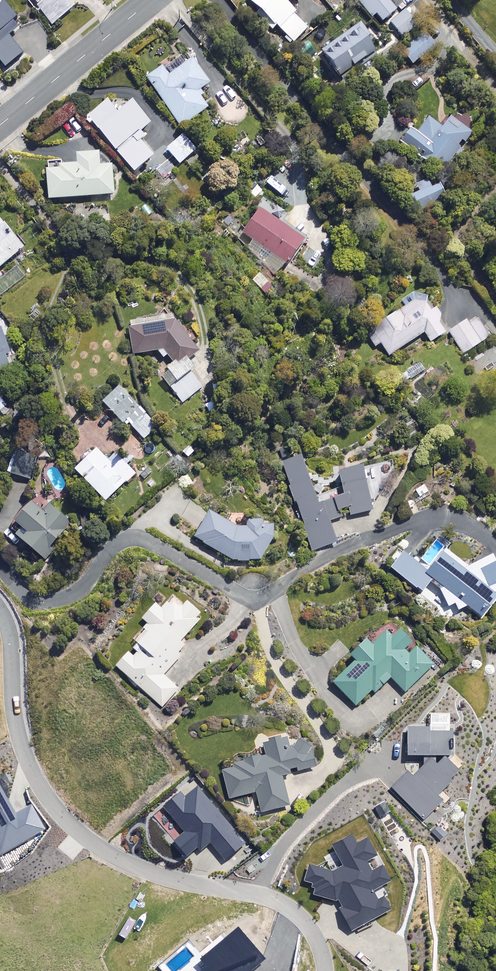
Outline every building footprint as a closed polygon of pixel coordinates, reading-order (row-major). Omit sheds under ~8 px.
[(38,6),(37,7),(51,25),(72,7),(67,0),(33,0),(38,6)] [(275,27),(293,43),(307,28),(292,14),(294,12),(285,3),(288,0),(246,0),(264,17),(260,21),(271,31),(275,27)] [(387,0),(359,0),(357,1),(371,17),(375,14),(381,22),(395,10),(387,0)] [(20,26),(1,4),(0,5),(0,62),(4,67),(21,53),(8,37),(20,26)] [(416,24),(404,11),(390,23),(401,37),(416,24)] [(374,41),(360,23),(321,55),(341,79),(373,53),(367,46),(374,41)] [(435,46),(424,33),(401,51),(412,65),(435,46)] [(208,84),(191,60),(167,76),(161,67),(146,77),(180,127),(206,108),(195,93),(208,84)] [(138,140),(144,135),(140,130),(149,123),(130,101),(116,113),(105,100),(86,117),(133,173),(151,157),(138,140)] [(442,127),(428,118),(417,135),(409,129),(399,143),(443,171),(469,132),(448,118),(442,127)] [(195,149),(182,134),(166,149),(179,164),(195,149)] [(110,162),(99,153),(75,155),(75,165),(61,166),(60,161),(44,163),(47,200),(112,194),(110,162)] [(426,178),(415,182),(419,192),(409,196),(416,212),(434,205),(433,203),(444,198),(438,184),(430,187),(426,178)] [(285,215),(264,200),(240,232),(254,242),(248,251),(279,274),(303,240),(279,222),(285,215)] [(0,220),(0,267),(23,247),(0,220)] [(447,331),(423,293),(364,331),(374,346),(380,343),(388,356),(424,333),(429,342),(447,331)] [(166,354),(174,363),(157,376),(180,404),(202,387),(188,371),(193,367),(187,361),(197,353),(167,315),(125,323),(131,355),(155,351),(162,358),(166,354)] [(467,322),(465,320),(448,332),(463,354),(490,336),(476,316),(467,322)] [(8,367),(4,355),(8,353),(0,331),(0,370),(8,367)] [(156,426),(117,386),(101,402),(124,425),(127,422),(143,439),(156,426)] [(0,398),(0,419),(10,409),(0,398)] [(417,428),(409,416),(391,428),(399,441),(417,428)] [(110,465),(94,448),(73,468),(104,501),(134,473),(118,457),(110,465)] [(34,461),(14,455),(9,473),(29,479),(34,461)] [(316,505),(299,456),(281,463),(312,551),(335,543),(328,521),(341,517),(339,509),(347,506),(350,516),(372,509),(357,466),(335,474),(343,495),(316,505)] [(424,482),(413,488),(418,498),(430,491),(424,482)] [(42,513),(28,502),(13,521),(23,529),(16,537),(44,559),(72,524),(48,505),(42,513)] [(259,559),(267,542),(271,524),(245,520),(243,528),(236,529),(208,513),(194,537),(236,560),(259,559)] [(419,591),(429,578),(480,616),(495,594),(495,564),(491,553),(468,564),(445,547),(443,551),(432,543),(417,564),(400,551),(388,567),(419,591)] [(132,654),(128,651),(115,666),(163,707),(179,688),(163,675),(188,646),(181,639),(202,615),(176,593),(162,610),(153,602),(140,617),(146,623),(143,627),(147,630),(132,647),(135,651),(132,654)] [(353,707),(371,689),(375,693),(389,679),(402,693),(432,664),(399,630),(391,638),(385,631),(370,645),(364,639),(348,655),(352,660),(329,682),(353,707)] [(412,776),(408,770),(391,787),(424,820),(443,800),(438,795),(453,779),(452,778),(459,770),(445,756),(437,763),(436,762),(437,755),(453,755),(454,730),(431,730),(431,726),(408,726),(407,755),(424,755),(424,765),(412,776)] [(280,774),(289,772),(288,768),(296,766),(297,770),(315,766),(309,740),(287,745),(285,739),(279,741),(278,735),(267,738),(268,743),(262,745),(264,753),(233,760),(235,766),(221,769),(228,798),(255,792),(260,812),(288,806),(280,774)] [(45,829),(32,804),(16,812),(0,783),(0,853),(45,829)] [(226,859),(246,842),(197,786),(184,796),(180,792),(163,807),(184,832),(172,842),(183,855),(195,845),(200,851),(211,842),(226,859)] [(432,832),(440,840),(447,833),(438,825),(432,832)] [(339,908),(351,930),(391,910),(384,896),(378,899),(374,889),(390,881),(382,865),(374,869),(368,859),(378,854),(369,836),(356,842),(352,835),(331,845),(341,866),(332,870),(310,864),(305,880),(313,883),(312,886),(316,887),(314,895),(336,901),(339,899),(343,907),(339,908)] [(266,957),(238,925),(201,957),(207,964),(200,970),(250,970),(266,957)]
